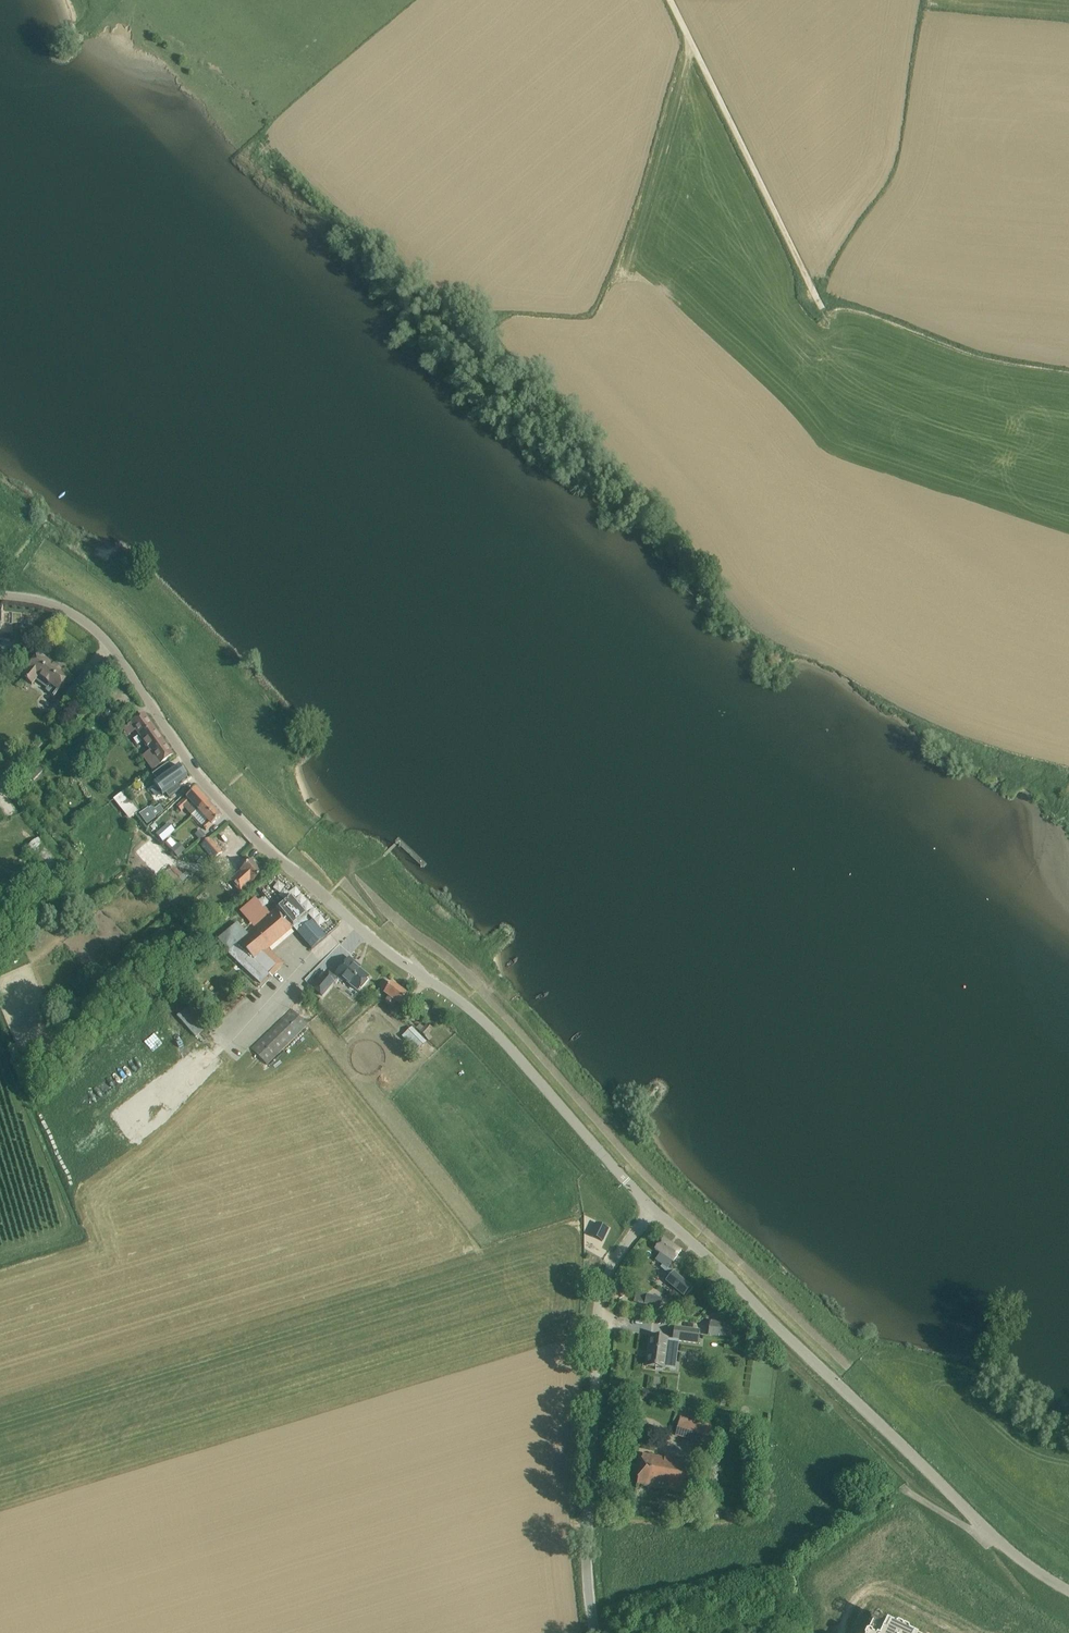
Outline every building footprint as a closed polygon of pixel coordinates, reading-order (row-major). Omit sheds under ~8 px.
[(5,615),(5,634),(12,634),(13,615),(5,615)] [(26,673),(22,677),(32,685),(36,680),(38,677),(58,692),(69,677),(60,670),(59,672),(48,663),(49,663),(39,655),(26,673)] [(173,755),(164,743),(144,715),(132,724),(151,751),(144,756),(153,770),(173,755)] [(168,764),(152,775),(156,781),(153,783),(163,796),(166,794),(169,798),(181,789),(178,785),(188,778),(178,765),(172,769),(168,764)] [(181,803),(177,807),(181,811),(185,808),(192,817),(193,816),(198,811),(208,803),(197,791),(196,790),(186,799),(181,803)] [(124,792),(115,800),(129,819),(139,811),(124,792)] [(208,803),(198,811),(208,821),(202,826),(206,831),(221,817),(220,816),(208,803)] [(154,818),(149,810),(148,808),(139,815),(146,825),(155,819),(154,818)] [(169,824),(156,835),(163,842),(175,831),(169,824)] [(200,830),(195,835),(200,840),(201,841),(206,836),(200,830)] [(61,862),(41,837),(28,848),(47,873),(61,862)] [(222,853),(209,838),(201,845),(214,860),(222,853)] [(171,839),(165,844),(171,850),(177,845),(171,839)] [(144,851),(159,867),(167,860),(152,843),(144,851)] [(177,845),(171,850),(177,858),(185,850),(179,843),(177,845)] [(173,866),(167,860),(157,869),(162,876),(173,866)] [(234,878),(229,882),(237,891),(235,892),(239,896),(250,885),(250,886),(264,873),(253,861),(253,860),(241,871),(234,878)] [(237,921),(219,938),(231,951),(229,953),(261,984),(269,975),(276,966),(264,954),(293,928),(296,931),(297,933),(311,950),(313,949),(327,937),(327,936),(326,936),(312,920),(309,923),(305,918),(308,915),(291,896),(275,910),(248,934),(237,921)] [(342,981),(343,979),(357,991),(368,977),(357,968),(358,966),(350,958),(335,976),(342,981)] [(325,972),(312,989),(322,997),(335,980),(325,972)] [(392,983),(384,993),(389,996),(386,1001),(393,1007),(397,1002),(400,1005),(408,995),(392,983)] [(178,1017),(197,1038),(208,1028),(189,1007),(178,1017)] [(292,1010),(251,1049),(266,1065),(307,1025),(292,1010)] [(425,1037),(432,1029),(427,1024),(420,1032),(425,1037)] [(596,1223),(590,1236),(602,1242),(608,1228),(596,1223)] [(683,1297),(692,1287),(674,1272),(673,1273),(668,1268),(672,1261),(673,1262),(681,1250),(663,1238),(655,1249),(660,1253),(655,1260),(662,1265),(660,1268),(670,1276),(665,1281),(683,1297)] [(661,1299),(646,1295),(643,1306),(658,1309),(661,1299)] [(731,1323),(710,1320),(708,1334),(729,1337),(731,1323)] [(673,1340),(674,1340),(698,1343),(699,1330),(675,1327),(673,1340)] [(673,1340),(650,1337),(646,1366),(656,1367),(655,1369),(662,1370),(662,1368),(675,1370),(677,1358),(671,1357),(674,1340),(673,1340)] [(702,1441),(706,1426),(699,1424),(695,1439),(702,1441)] [(643,1455),(637,1483),(687,1493),(692,1464),(643,1455)] [(881,1618),(881,1617),(880,1616),(880,1617),(877,1616),(877,1615),(875,1614),(875,1616),(872,1617),(872,1616),(871,1617),(871,1618),(870,1620),(869,1620),(869,1622),(870,1622),(871,1625),(870,1626),(871,1627),(870,1627),(867,1632),(913,1632),(881,1618)]
